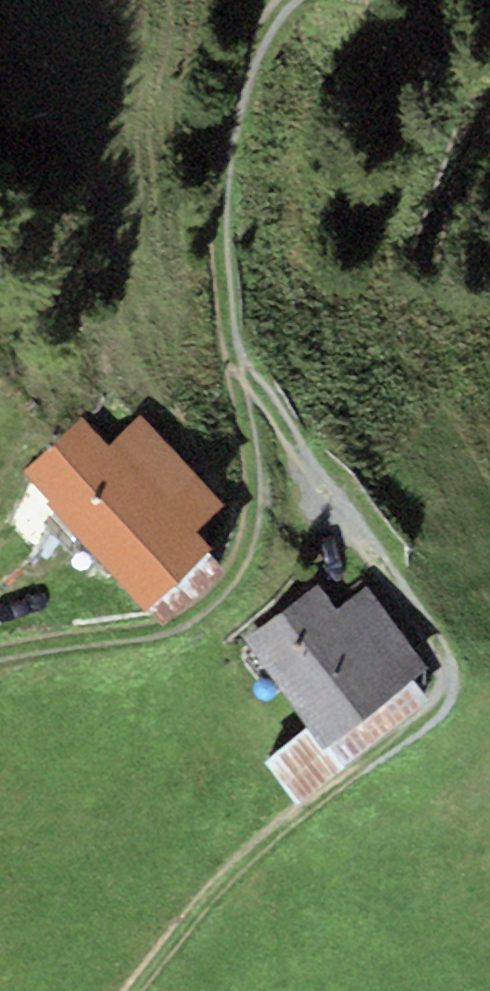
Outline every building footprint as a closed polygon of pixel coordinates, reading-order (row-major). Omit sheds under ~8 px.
[(144,414),(108,445),(84,418),(24,471),(145,611),(209,556),(214,552),(196,532),(225,508),(144,414)] [(209,556),(145,611),(161,629),(224,575),(209,556)] [(413,680),(429,669),(367,587),(336,610),(317,584),(243,640),(309,728),(324,748),(413,680)] [(429,701),(413,680),(324,748),(309,728),(265,762),(296,803),(429,701)]
